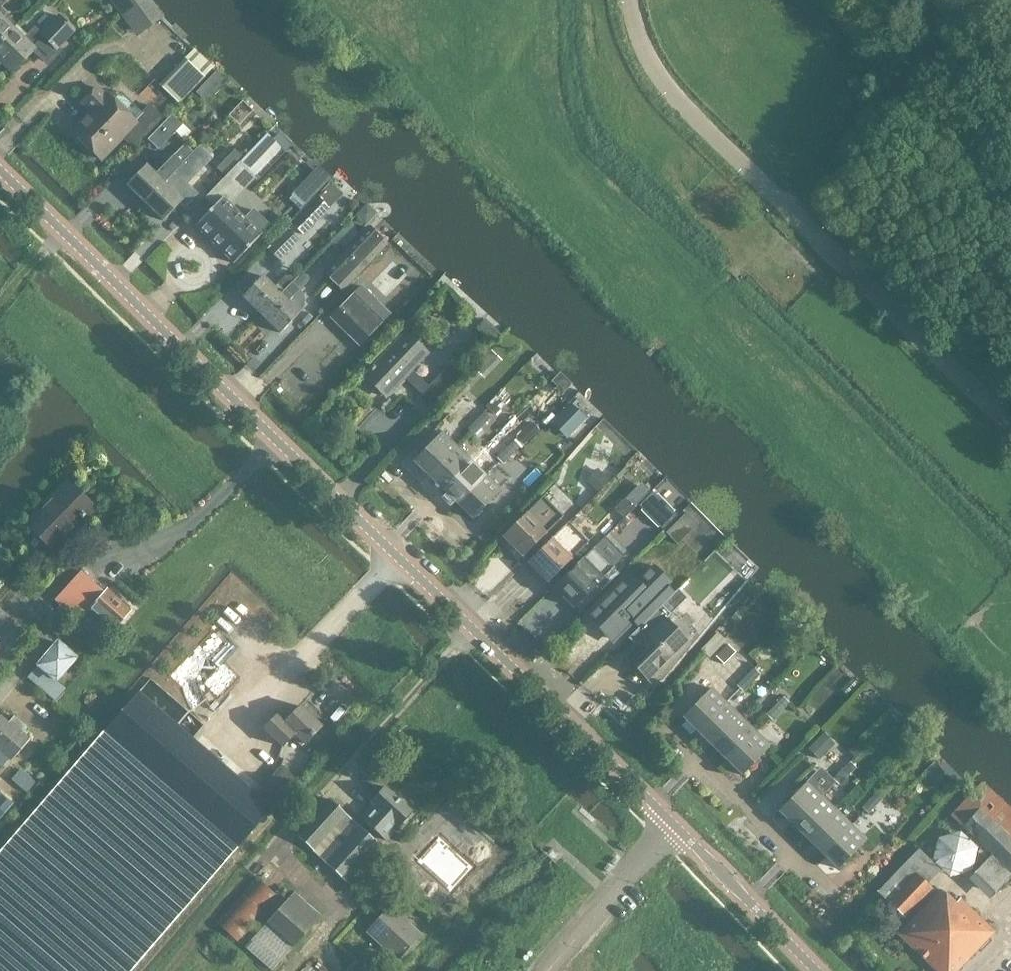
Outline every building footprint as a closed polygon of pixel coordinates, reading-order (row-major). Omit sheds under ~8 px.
[(1,7),(8,0),(0,0),(0,41),(13,28),(2,17),(6,12),(1,7)] [(110,9),(102,0),(94,7),(103,16),(110,9)] [(149,0),(117,0),(140,33),(161,17),(149,0)] [(45,39),(56,49),(74,31),(58,15),(40,34),(25,39),(13,28),(0,41),(0,62),(11,73),(45,39)] [(213,68),(194,50),(186,58),(205,76),(213,68)] [(179,103),(205,76),(186,58),(184,57),(158,84),(179,103)] [(133,147),(162,117),(150,106),(135,121),(106,94),(105,96),(96,87),(82,102),(91,110),(71,131),(100,159),(122,137),(133,147)] [(158,149),(181,125),(171,115),(148,139),(158,149)] [(145,202),(166,180),(177,168),(193,153),(184,144),(155,175),(145,165),(126,184),(145,202)] [(225,176),(237,162),(242,157),(235,149),(217,168),(225,176)] [(195,165),(200,160),(193,153),(177,168),(186,176),(196,166),(195,165)] [(254,178),(237,162),(230,170),(205,197),(214,206),(194,226),(233,263),(261,234),(258,232),(267,223),(252,209),(244,218),(229,204),(254,178)] [(194,206),(216,183),(206,173),(184,196),(194,206)] [(163,220),(182,200),(170,189),(173,186),(166,180),(145,202),(163,220)] [(342,290),(387,245),(369,227),(325,273),(342,290)] [(279,260),(299,240),(288,229),(268,249),(279,260)] [(261,314),(295,279),(288,272),(274,287),(262,276),(242,296),(261,314)] [(301,292),(299,289),(307,281),(308,281),(308,280),(308,279),(308,277),(308,276),(307,275),(306,275),(305,275),(303,275),(302,276),(299,274),(295,279),(261,314),(280,333),(300,312),(302,310),(303,308),(303,306),(304,304),(304,303),(304,301),(304,299),(304,298),(303,296),(303,294),(302,293),(301,292)] [(408,297),(388,276),(375,290),(396,310),(408,297)] [(359,345),(389,313),(361,286),(331,317),(359,345)] [(411,371),(427,354),(405,333),(364,376),(386,397),(404,377),(432,403),(457,377),(447,367),(427,387),(411,371)] [(479,361),(464,346),(458,352),(473,367),(479,361)] [(483,377),(501,359),(492,350),(474,368),(483,377)] [(567,436),(585,418),(569,403),(552,421),(567,436)] [(473,435),(490,417),(484,412),(467,429),(473,435)] [(524,444),(538,429),(531,422),(516,437),(524,444)] [(428,475),(456,446),(441,431),(413,461),(428,475)] [(503,463),(520,446),(514,440),(497,457),(503,463)] [(443,490),(471,461),(456,446),(428,475),(443,490)] [(457,504),(486,475),(471,461),(443,490),(457,504)] [(588,479),(600,490),(611,478),(599,467),(588,479)] [(472,519),(501,490),(486,475),(457,504),(472,519)] [(624,516),(652,488),(643,480),(616,507),(624,516)] [(65,536),(92,507),(68,483),(27,525),(56,553),(69,540),(65,536)] [(523,556),(563,516),(543,496),(502,536),(523,556)] [(680,543),(699,522),(685,509),(666,529),(680,543)] [(548,582),(588,542),(568,521),(528,561),(548,582)] [(573,607),(614,567),(594,547),(553,587),(573,607)] [(120,602),(106,589),(104,592),(81,571),(54,599),(78,620),(90,607),(101,617),(97,622),(110,633),(130,611),(128,609),(129,607),(122,600),(120,602)] [(642,622),(670,595),(661,586),(648,599),(626,577),(610,594),(608,593),(606,594),(604,594),(602,596),(601,597),(600,598),(600,599),(600,601),(600,603),(587,616),(600,629),(602,627),(602,629),(602,631),(604,632),(605,633),(606,634),(609,635),(611,635),(612,635),(614,634),(616,633),(617,632),(617,630),(618,629),(618,628),(618,627),(618,625),(620,628),(634,614),(642,622)] [(686,642),(664,620),(671,614),(662,605),(671,596),(670,595),(642,622),(627,637),(629,639),(637,630),(645,638),(636,646),(639,649),(637,649),(635,649),(634,649),(632,650),(630,652),(630,654),(629,656),(629,658),(630,659),(630,660),(631,661),(632,662),(633,663),(634,664),(636,664),(637,664),(638,664),(636,666),(649,679),(660,668),(661,668),(662,668),(664,668),(666,667),(668,666),(668,665),(669,664),(670,662),(670,660),(670,659),(670,658),(686,642)] [(723,664),(735,652),(727,644),(715,656),(723,664)] [(75,660),(56,645),(37,667),(55,683),(75,660)] [(743,691),(760,673),(753,667),(736,685),(743,691)] [(697,731),(725,702),(710,687),(682,717),(697,731)] [(238,847),(238,846),(271,808),(138,692),(104,731),(0,851),(0,970),(131,970),(238,847)] [(772,720),(789,702),(783,696),(766,714),(772,720)] [(712,746),(740,717),(725,702),(697,731),(712,746)] [(304,744),(321,726),(300,706),(284,723),(276,715),(263,728),(282,746),(291,737),(300,746),(303,743),(304,744)] [(29,740),(21,733),(26,727),(14,716),(8,722),(0,715),(0,767),(1,768),(9,758),(12,760),(29,740)] [(726,760),(755,731),(740,717),(712,746),(726,760)] [(741,775),(770,746),(755,731),(726,760),(741,775)] [(817,757),(829,745),(819,736),(807,748),(817,757)] [(869,754),(865,750),(857,742),(849,751),(861,763),(869,754)] [(839,784),(856,767),(850,761),(833,778),(839,784)] [(30,790),(37,779),(21,768),(14,779),(30,790)] [(793,825),(821,796),(806,781),(778,810),(793,825)] [(982,782),(967,797),(1010,839),(1010,810),(982,782)] [(385,840),(411,811),(384,786),(370,801),(372,803),(360,816),(385,840)] [(868,814),(885,796),(879,790),(862,808),(868,814)] [(0,794),(0,817),(11,804),(0,794)] [(808,839),(836,810),(821,796),(793,825),(808,839)] [(967,797),(949,816),(990,855),(974,873),(995,893),(1010,876),(1010,839),(967,797)] [(319,856),(353,821),(329,799),(296,834),(319,856)] [(822,854),(851,825),(836,810),(808,839),(822,854)] [(347,883),(380,846),(353,821),(319,856),(347,883)] [(837,869),(866,839),(851,825),(822,854),(837,869)] [(438,837),(417,860),(449,890),(471,867),(457,854),(438,837)] [(959,899),(955,903),(940,890),(937,893),(927,883),(940,870),(918,849),(877,892),(903,917),(913,907),(918,912),(898,934),(937,970),(956,970),(993,932),(959,899)] [(240,944),(241,943),(250,932),(279,899),(256,879),(217,924),(240,944)] [(320,917),(294,892),(254,935),(250,932),(241,943),(271,970),(293,948),(292,947),(320,917)] [(405,939),(414,930),(389,907),(367,931),(398,959),(411,944),(405,939)] [(355,960),(345,970),(367,970),(355,960)]
